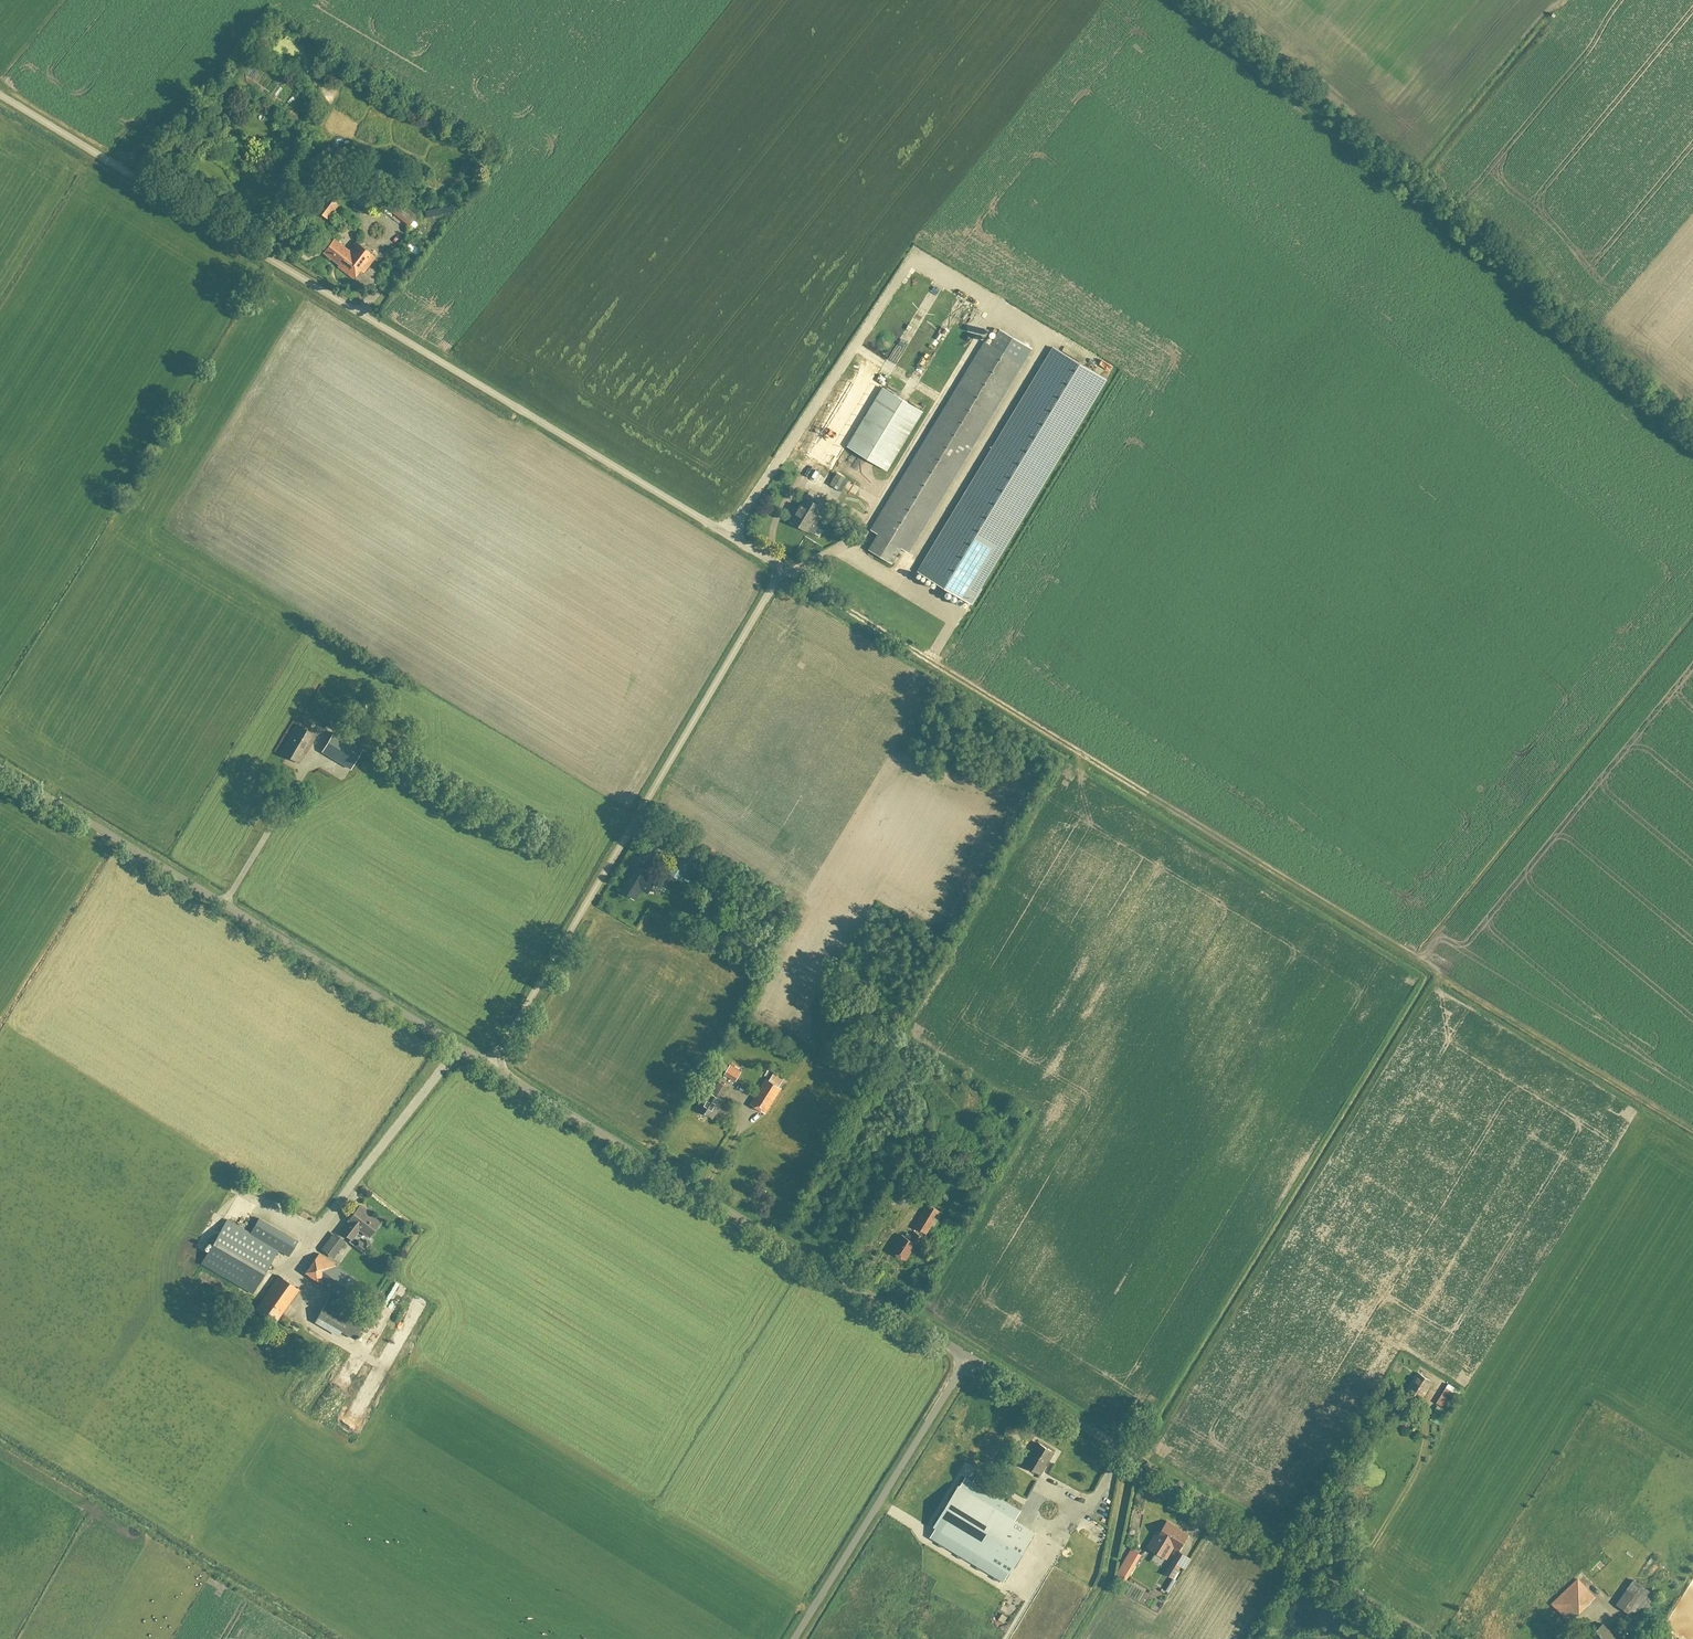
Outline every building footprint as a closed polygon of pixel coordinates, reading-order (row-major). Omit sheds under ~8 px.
[(335,136),(326,140),(329,146),(338,142),(335,136)] [(347,166),(332,185),(364,210),(373,198),(375,200),(381,193),(347,166)] [(339,207),(325,196),(314,211),(315,210),(314,210),(315,209),(328,219),(327,221),(339,207)] [(382,205),(409,226),(416,217),(398,203),(397,204),(389,198),(382,205)] [(363,274),(375,258),(354,241),(347,250),(334,240),(323,254),(338,266),(337,267),(352,280),(359,271),(363,274)] [(906,256),(915,260),(917,255),(908,251),(906,256)] [(1018,326),(1030,330),(1032,324),(1021,320),(1018,326)] [(903,357),(905,322),(893,321),(893,329),(882,328),(881,336),(873,336),(872,346),(878,346),(877,356),(903,357)] [(950,328),(947,333),(956,338),(959,333),(950,328)] [(984,342),(870,531),(878,535),(869,550),(891,564),(900,549),(908,554),(1031,350),(999,331),(990,346),(984,342)] [(1106,381),(1053,348),(917,572),(970,604),(1106,381)] [(855,371),(804,453),(828,468),(878,386),(855,371)] [(923,413),(883,388),(847,447),(887,472),(923,413)] [(790,522),(807,533),(812,525),(818,528),(823,520),(817,516),(822,508),(804,498),(790,522)] [(389,713),(384,726),(391,728),(396,716),(389,713)] [(307,751),(315,737),(297,726),(280,754),(298,765),(306,751),(307,751)] [(361,750),(333,733),(327,743),(322,753),(331,758),(350,769),(361,750)] [(696,858),(682,849),(666,874),(680,882),(696,858)] [(643,886),(650,875),(635,866),(627,879),(628,879),(621,891),(634,899),(642,885),(643,886)] [(731,1062),(731,1063),(723,1075),(735,1082),(741,1073),(735,1069),(737,1066),(731,1062)] [(766,1079),(751,1103),(766,1113),(781,1088),(766,1079)] [(718,1083),(711,1095),(707,1092),(696,1109),(712,1119),(723,1102),(717,1098),(719,1094),(723,1096),(727,1089),(718,1083)] [(927,1236),(941,1213),(928,1205),(915,1228),(927,1236)] [(367,1212),(360,1206),(348,1222),(349,1222),(341,1233),(351,1240),(359,1230),(369,1238),(379,1224),(366,1214),(367,1212)] [(226,1221),(201,1265),(252,1295),(278,1250),(289,1257),(298,1242),(258,1219),(249,1234),(226,1221)] [(326,1244),(322,1250),(333,1258),(337,1252),(345,1241),(335,1233),(326,1244)] [(919,1247),(924,1239),(915,1233),(910,1241),(902,1236),(892,1252),(906,1261),(915,1245),(919,1247)] [(344,1301),(358,1282),(319,1254),(305,1273),(344,1301)] [(275,1324),(298,1290),(278,1276),(255,1310),(275,1324)] [(316,1324),(340,1338),(352,1319),(340,1311),(342,1308),(331,1301),(324,1313),(323,1312),(316,1324)] [(1421,1400),(1432,1383),(1417,1374),(1406,1391),(1421,1400)] [(1445,1408),(1459,1392),(1453,1386),(1438,1402),(1445,1408)] [(1439,1425),(1447,1409),(1437,1405),(1429,1421),(1439,1425)] [(1144,1426),(1148,1419),(1142,1415),(1137,1422),(1144,1426)] [(1040,1475),(1054,1454),(1037,1443),(1024,1465),(1040,1475)] [(936,1528),(930,1538),(939,1544),(938,1546),(944,1550),(945,1548),(958,1555),(957,1557),(963,1561),(964,1559),(977,1567),(976,1569),(982,1572),(983,1570),(994,1577),(993,1579),(999,1583),(1000,1581),(1003,1583),(1009,1572),(1010,1573),(1034,1533),(1015,1522),(1021,1512),(965,1479),(960,1488),(958,1487),(934,1527),(936,1528)] [(1166,1560),(1173,1549),(1178,1552),(1189,1535),(1167,1522),(1160,1533),(1157,1532),(1147,1548),(1166,1560)] [(1142,1555),(1132,1549),(1116,1575),(1126,1581),(1142,1555)] [(1190,1559),(1178,1552),(1165,1574),(1173,1579),(1180,1567),(1184,1569),(1190,1559)] [(1577,1580),(1551,1605),(1569,1623),(1578,1614),(1594,1598),(1577,1580)] [(1659,1623),(1644,1614),(1657,1597),(1634,1581),(1616,1605),(1638,1622),(1633,1630),(1647,1638),(1649,1638),(1659,1623)] [(1602,1624),(1588,1638),(1590,1638),(1616,1638),(1602,1624)]
